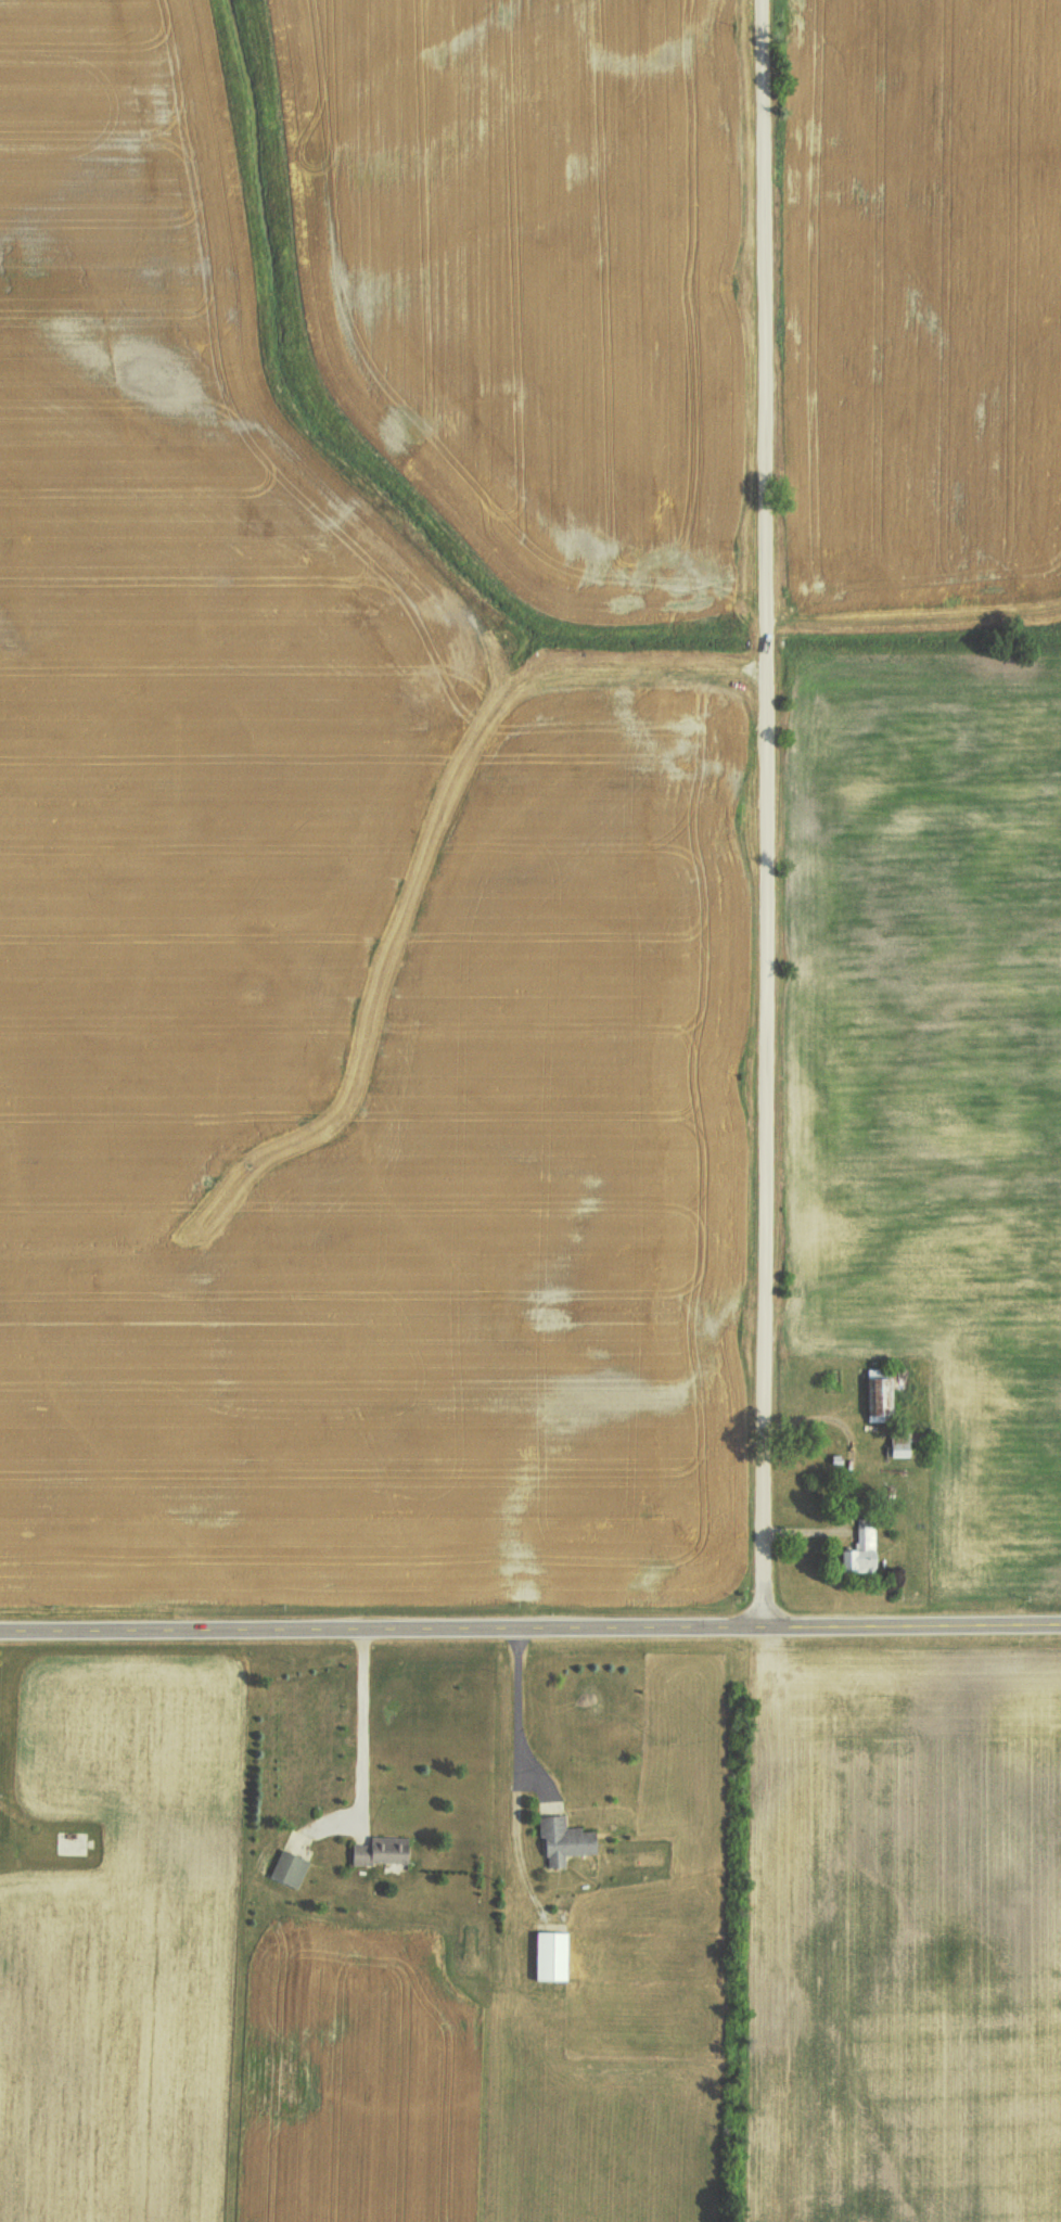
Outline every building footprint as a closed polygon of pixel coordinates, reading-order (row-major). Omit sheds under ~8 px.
[(906,1389),(905,1367),(865,1369),(868,1422),(890,1421),(888,1390),(906,1389)] [(842,1549),(842,1572),(875,1571),(874,1526),(856,1526),(856,1549),(842,1549)] [(596,1854),(595,1831),(582,1831),(581,1827),(565,1827),(564,1815),(542,1816),(544,1867),(564,1866),(564,1855),(596,1854)] [(352,1863),(407,1864),(407,1841),(401,1841),(401,1842),(353,1841),(352,1863)] [(269,1876),(298,1888),(310,1861),(281,1848),(269,1876)] [(567,1932),(536,1931),(536,1979),(566,1980),(567,1932)]
